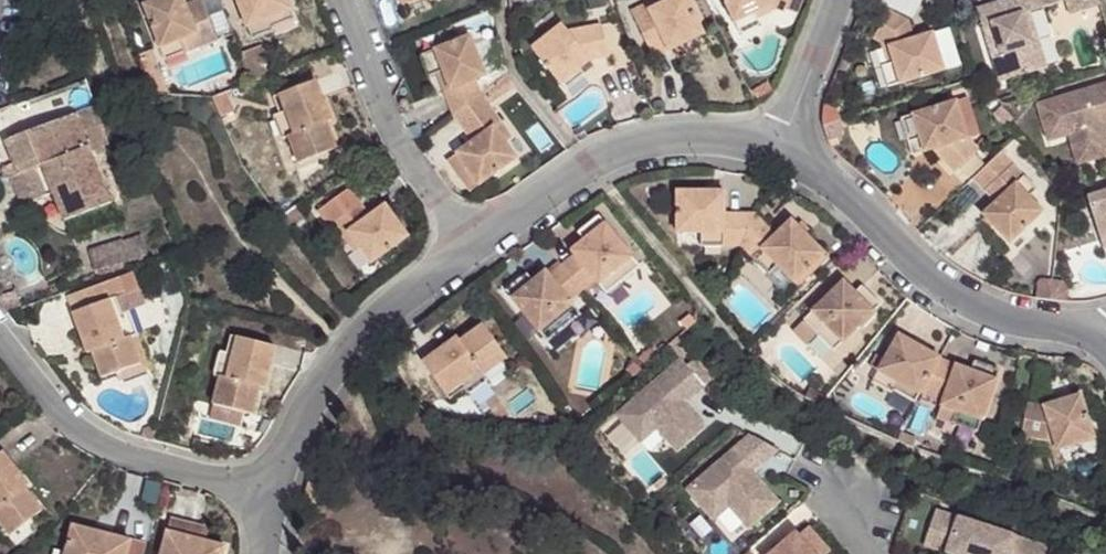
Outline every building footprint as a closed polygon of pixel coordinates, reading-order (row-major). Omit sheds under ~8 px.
[(143,5),(164,59),(216,39),(201,0),(194,0),(185,4),(183,0),(154,0),(143,5)] [(292,9),(288,0),(236,0),(252,39),(284,26),(279,15),(292,9)] [(669,51),(703,34),(687,0),(668,0),(650,9),(648,3),(630,12),(647,44),(661,38),(669,51)] [(752,14),(767,6),(771,13),(777,9),(784,11),(785,9),(788,0),(724,0),(735,22),(752,14)] [(785,9),(797,13),(802,0),(788,0),(785,9)] [(887,9),(908,20),(916,24),(928,0),(886,0),(883,7),(887,9)] [(1024,14),(1055,5),(1054,0),(1009,0),(974,11),(997,83),(1041,70),(1033,44),(1025,46),(1016,17),(1024,14)] [(1060,0),(1065,16),(1095,7),(1093,0),(1061,0),(1060,0)] [(296,21),(292,9),(279,15),(284,26),(296,21)] [(892,63),(898,84),(957,65),(945,28),(915,38),(908,20),(887,9),(872,40),(879,43),(880,49),(887,48),(892,63)] [(758,26),(752,14),(735,22),(740,34),(758,26)] [(1033,44),(1024,14),(1016,17),(1025,46),(1033,44)] [(561,84),(587,64),(593,59),(609,55),(602,24),(568,30),(562,24),(532,49),(561,84)] [(444,92),(453,115),(505,76),(501,68),(485,75),(470,36),(434,50),(443,72),(449,90),(444,92)] [(654,58),(669,51),(661,38),(647,44),(654,58)] [(260,47),(238,56),(249,84),(265,78),(262,71),(268,68),(260,47)] [(147,48),(135,52),(148,86),(164,89),(147,48)] [(443,72),(434,50),(419,55),(427,78),(443,72)] [(882,89),(898,84),(892,63),(876,69),(882,89)] [(593,70),(587,64),(561,84),(567,92),(593,70)] [(490,106),(515,88),(505,76),(453,115),(472,142),(456,155),(481,185),(517,157),(506,143),(496,129),(503,123),(490,106)] [(315,80),(303,84),(310,100),(321,96),(315,80)] [(310,100),(303,84),(272,96),(280,115),(285,113),(292,133),(287,135),(298,163),(336,148),(325,121),(331,119),(321,96),(310,100)] [(1105,112),(1105,85),(1032,107),(1040,132),(1061,126),(1065,137),(1074,168),(1099,159),(1089,128),(1086,119),(1105,112)] [(225,94),(211,99),(219,119),(234,112),(225,94)] [(965,97),(954,101),(966,137),(977,134),(965,97)] [(954,101),(912,115),(924,151),(931,149),(954,174),(979,150),(966,137),(954,101)] [(828,106),(821,108),(820,126),(824,143),(837,138),(839,135),(840,132),(840,127),(838,120),(835,112),(831,107),(828,106)] [(1086,119),(1089,128),(1099,159),(1105,157),(1105,147),(1100,126),(1105,124),(1105,112),(1086,119)] [(285,113),(280,115),(270,118),(279,138),(287,135),(292,133),(285,113)] [(73,115),(5,141),(18,174),(10,176),(19,199),(19,201),(20,201),(21,202),(22,203),(22,204),(23,204),(25,205),(26,205),(27,205),(52,196),(64,224),(110,206),(73,115)] [(924,151),(912,115),(895,120),(907,156),(924,151)] [(513,136),(503,123),(496,129),(506,143),(513,136)] [(586,133),(575,138),(581,144),(589,140),(586,133)] [(1018,186),(1026,178),(1000,153),(973,179),(995,203),(983,216),(1009,243),(1043,212),(1027,195),(1018,186)] [(481,185),(456,155),(449,160),(473,192),(481,185)] [(1035,188),(1026,178),(1018,186),(1027,195),(1035,188)] [(349,233),(359,247),(372,263),(408,237),(384,206),(370,216),(349,186),(321,207),(343,237),(349,233)] [(720,245),(737,246),(738,243),(751,212),(724,211),(725,191),(677,190),(677,231),(699,231),(700,222),(721,223),(720,245)] [(1081,199),(1096,245),(1105,242),(1105,192),(1081,199)] [(279,220),(287,230),(302,219),(293,209),(279,220)] [(776,233),(752,209),(751,212),(738,243),(769,273),(777,266),(794,282),(824,253),(791,220),(776,233)] [(558,266),(583,295),(594,287),(609,274),(618,284),(640,266),(598,216),(585,226),(591,235),(571,250),(575,254),(558,266)] [(699,244),(720,245),(721,223),(700,222),(699,231),(699,244)] [(353,250),(359,247),(349,233),(343,237),(353,250)] [(137,241),(146,267),(147,267),(152,266),(165,261),(155,236),(137,241)] [(137,241),(103,252),(113,280),(133,273),(146,267),(137,241)] [(1096,245),(1098,251),(1105,248),(1105,242),(1096,245)] [(573,304),(583,295),(558,266),(547,275),(544,272),(525,287),(519,280),(504,291),(545,341),(567,324),(560,314),(573,304)] [(609,274),(594,287),(602,296),(618,284),(609,274)] [(128,282),(132,291),(116,297),(123,316),(117,319),(124,340),(129,338),(139,363),(115,372),(119,381),(147,370),(128,316),(147,309),(135,279),(128,282)] [(1032,298),(1045,301),(1056,303),(1064,303),(1064,291),(1057,282),(1036,279),(1033,282),(1032,298)] [(70,303),(73,311),(83,308),(90,325),(79,328),(87,354),(91,353),(100,378),(115,372),(139,363),(129,338),(124,340),(117,319),(123,316),(116,297),(132,291),(128,282),(70,303)] [(839,284),(813,309),(824,320),(815,329),(818,333),(834,349),(881,303),(869,291),(862,298),(855,292),(850,295),(839,284)] [(580,313),(573,304),(560,314),(567,324),(580,313)] [(83,308),(73,311),(79,328),(90,325),(83,308)] [(824,320),(813,309),(798,323),(812,338),(818,333),(815,329),(824,320)] [(444,361),(428,372),(449,398),(464,387),(462,383),(480,371),(482,373),(505,356),(481,325),(459,341),(456,337),(436,352),(444,361)] [(258,358),(264,343),(230,333),(225,353),(232,355),(224,377),(219,375),(212,403),(252,414),(261,385),(265,386),(272,362),(258,358)] [(896,385),(915,396),(936,357),(897,335),(870,383),(890,394),(896,385)] [(277,345),(264,343),(258,358),(272,362),(277,345)] [(232,355),(225,353),(218,351),(212,373),(219,375),(224,377),(232,355)] [(422,364),(428,372),(444,361),(436,352),(422,364)] [(708,386),(684,357),(619,412),(643,440),(660,426),(680,450),(708,427),(681,395),(687,391),(693,398),(708,386)] [(940,359),(936,357),(915,396),(918,398),(921,394),(943,402),(942,405),(956,410),(951,423),(977,433),(1000,371),(984,365),(980,374),(971,370),(969,375),(937,364),(940,359)] [(462,383),(464,387),(469,394),(487,380),(482,373),(480,371),(462,383)] [(890,394),(910,405),(915,396),(896,385),(890,394)] [(1027,403),(1021,435),(1054,442),(1057,451),(1094,439),(1078,395),(1043,406),(1027,403)] [(956,410),(942,405),(937,418),(951,423),(956,410)] [(779,450),(751,435),(688,489),(708,512),(725,498),(731,505),(750,527),(780,501),(754,471),(779,450)] [(0,452),(0,469),(2,472),(12,465),(1,451),(0,452)] [(0,469),(0,524),(9,536),(42,510),(24,488),(28,486),(12,465),(2,472),(0,469)] [(725,498),(708,512),(714,519),(731,505),(725,498)] [(924,549),(940,553),(1048,553),(1049,552),(936,514),(924,549)] [(225,546),(203,540),(188,536),(191,524),(170,518),(167,530),(161,553),(223,553),(225,546)] [(191,524),(188,536),(203,540),(206,527),(191,524)] [(74,525),(66,552),(56,549),(55,553),(127,553),(131,540),(74,525)] [(798,536),(813,553),(828,553),(830,552),(809,527),(798,536)] [(798,536),(795,533),(771,553),(813,553),(798,536)]
